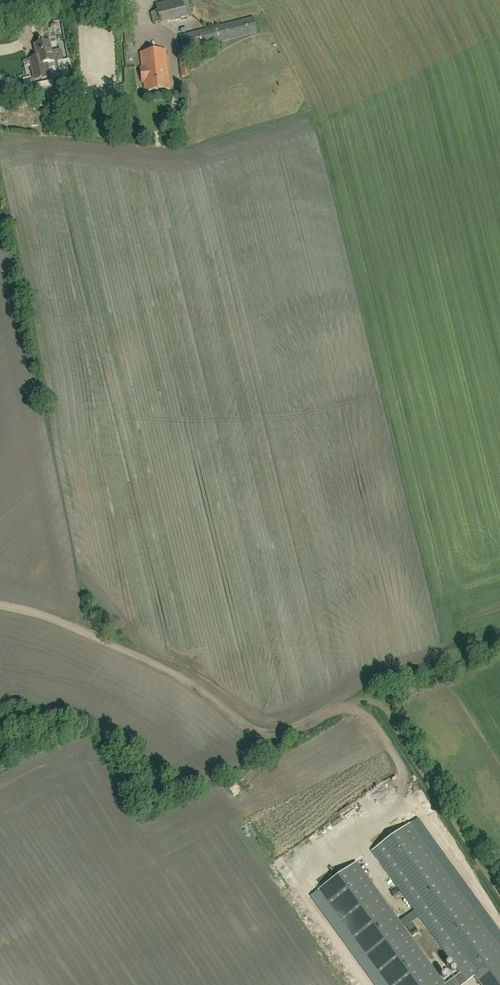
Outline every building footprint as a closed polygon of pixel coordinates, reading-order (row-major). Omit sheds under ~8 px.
[(192,15),(188,0),(172,0),(155,4),(157,11),(151,13),(153,24),(192,15)] [(184,52),(258,34),(254,17),(179,36),(184,52)] [(47,62),(54,61),(52,52),(51,52),(48,42),(34,45),(37,57),(29,59),(34,80),(50,76),(47,62)] [(145,92),(170,89),(165,50),(141,53),(142,68),(140,68),(141,78),(144,78),(145,92)] [(181,78),(190,77),(188,60),(179,61),(181,78)] [(24,82),(0,87),(0,100),(27,94),(24,82)] [(52,86),(40,88),(44,106),(56,104),(52,86)] [(372,851),(461,973),(445,984),(462,984),(474,976),(480,984),(481,984),(499,984),(499,949),(410,824),(372,851)] [(356,863),(318,890),(387,984),(444,984),(356,863)]
